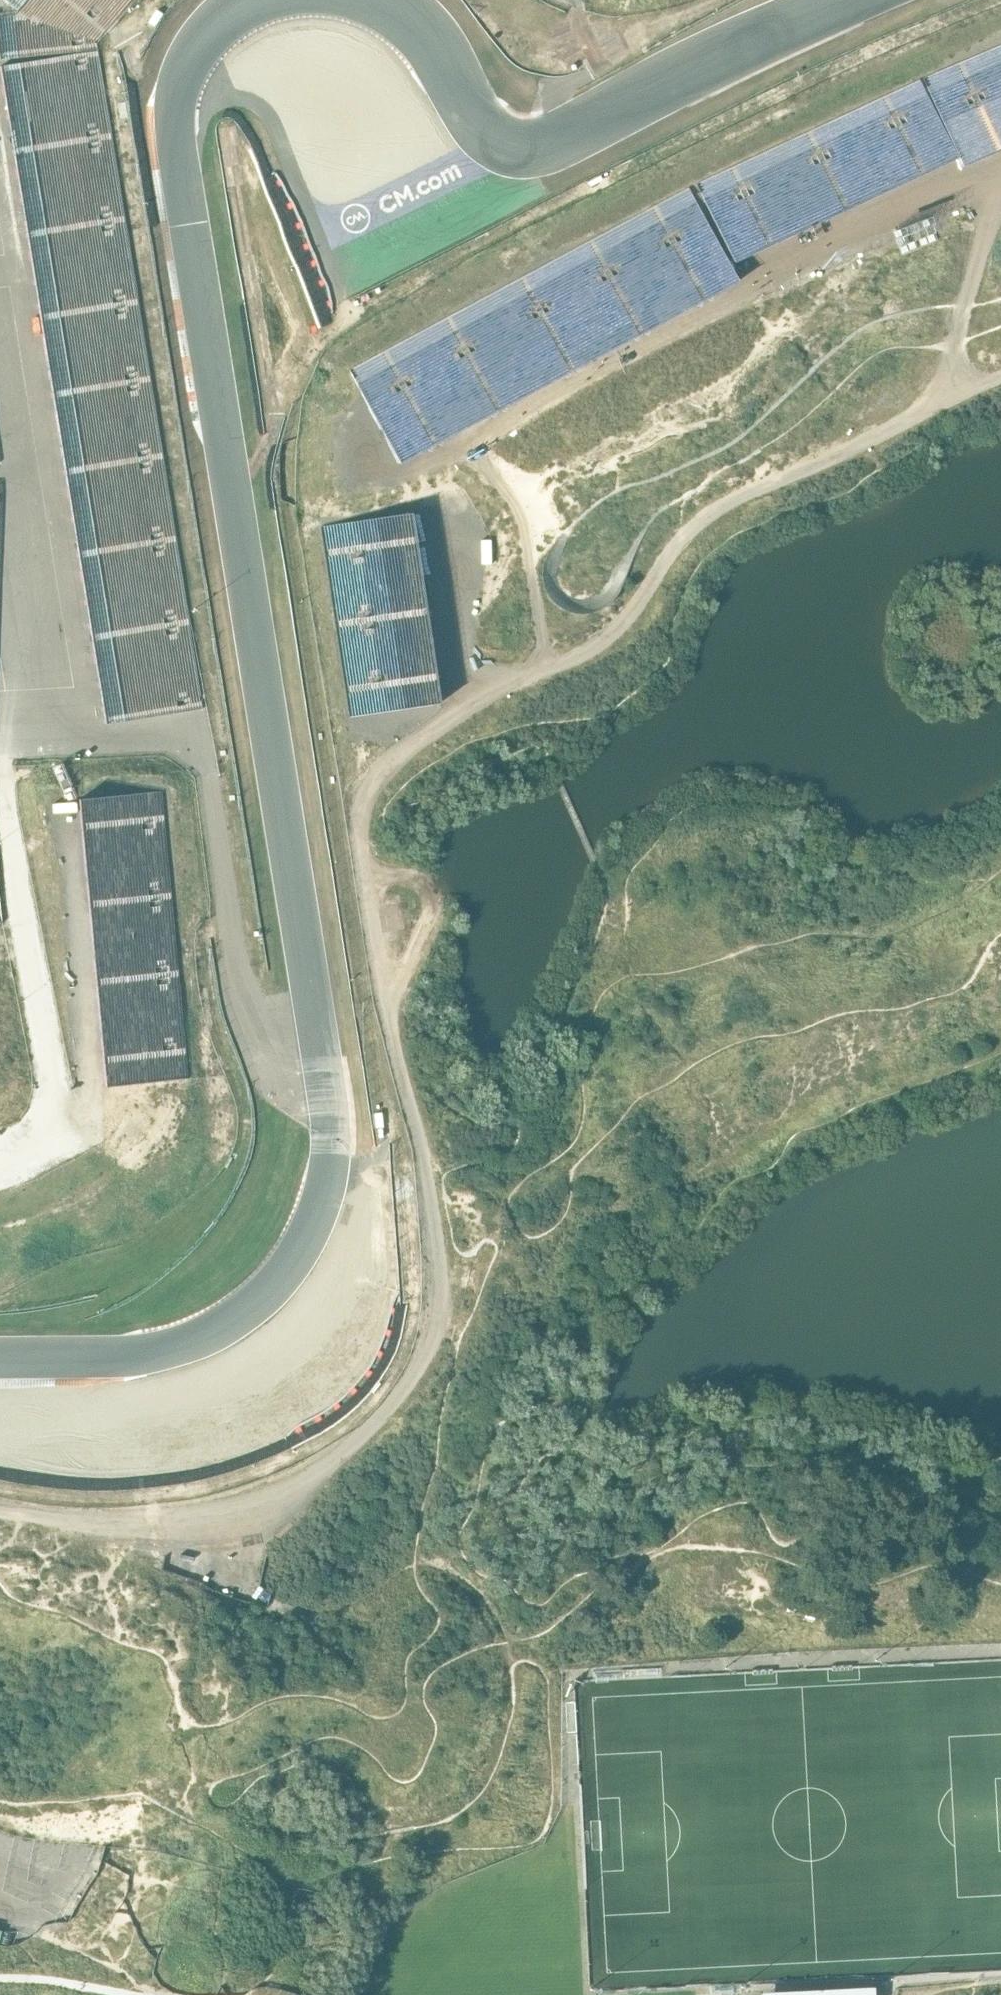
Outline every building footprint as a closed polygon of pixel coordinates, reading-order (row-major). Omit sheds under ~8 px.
[(909,221),(919,243),(973,217),(963,195),(909,221)] [(907,223),(865,233),(866,238),(807,252),(811,270),(912,246),(907,223)] [(413,513),(327,521),(332,570),(414,562),(415,578),(419,577),(413,513)] [(873,1986),(761,1991),(761,1994),(874,1994),(873,1986)]
